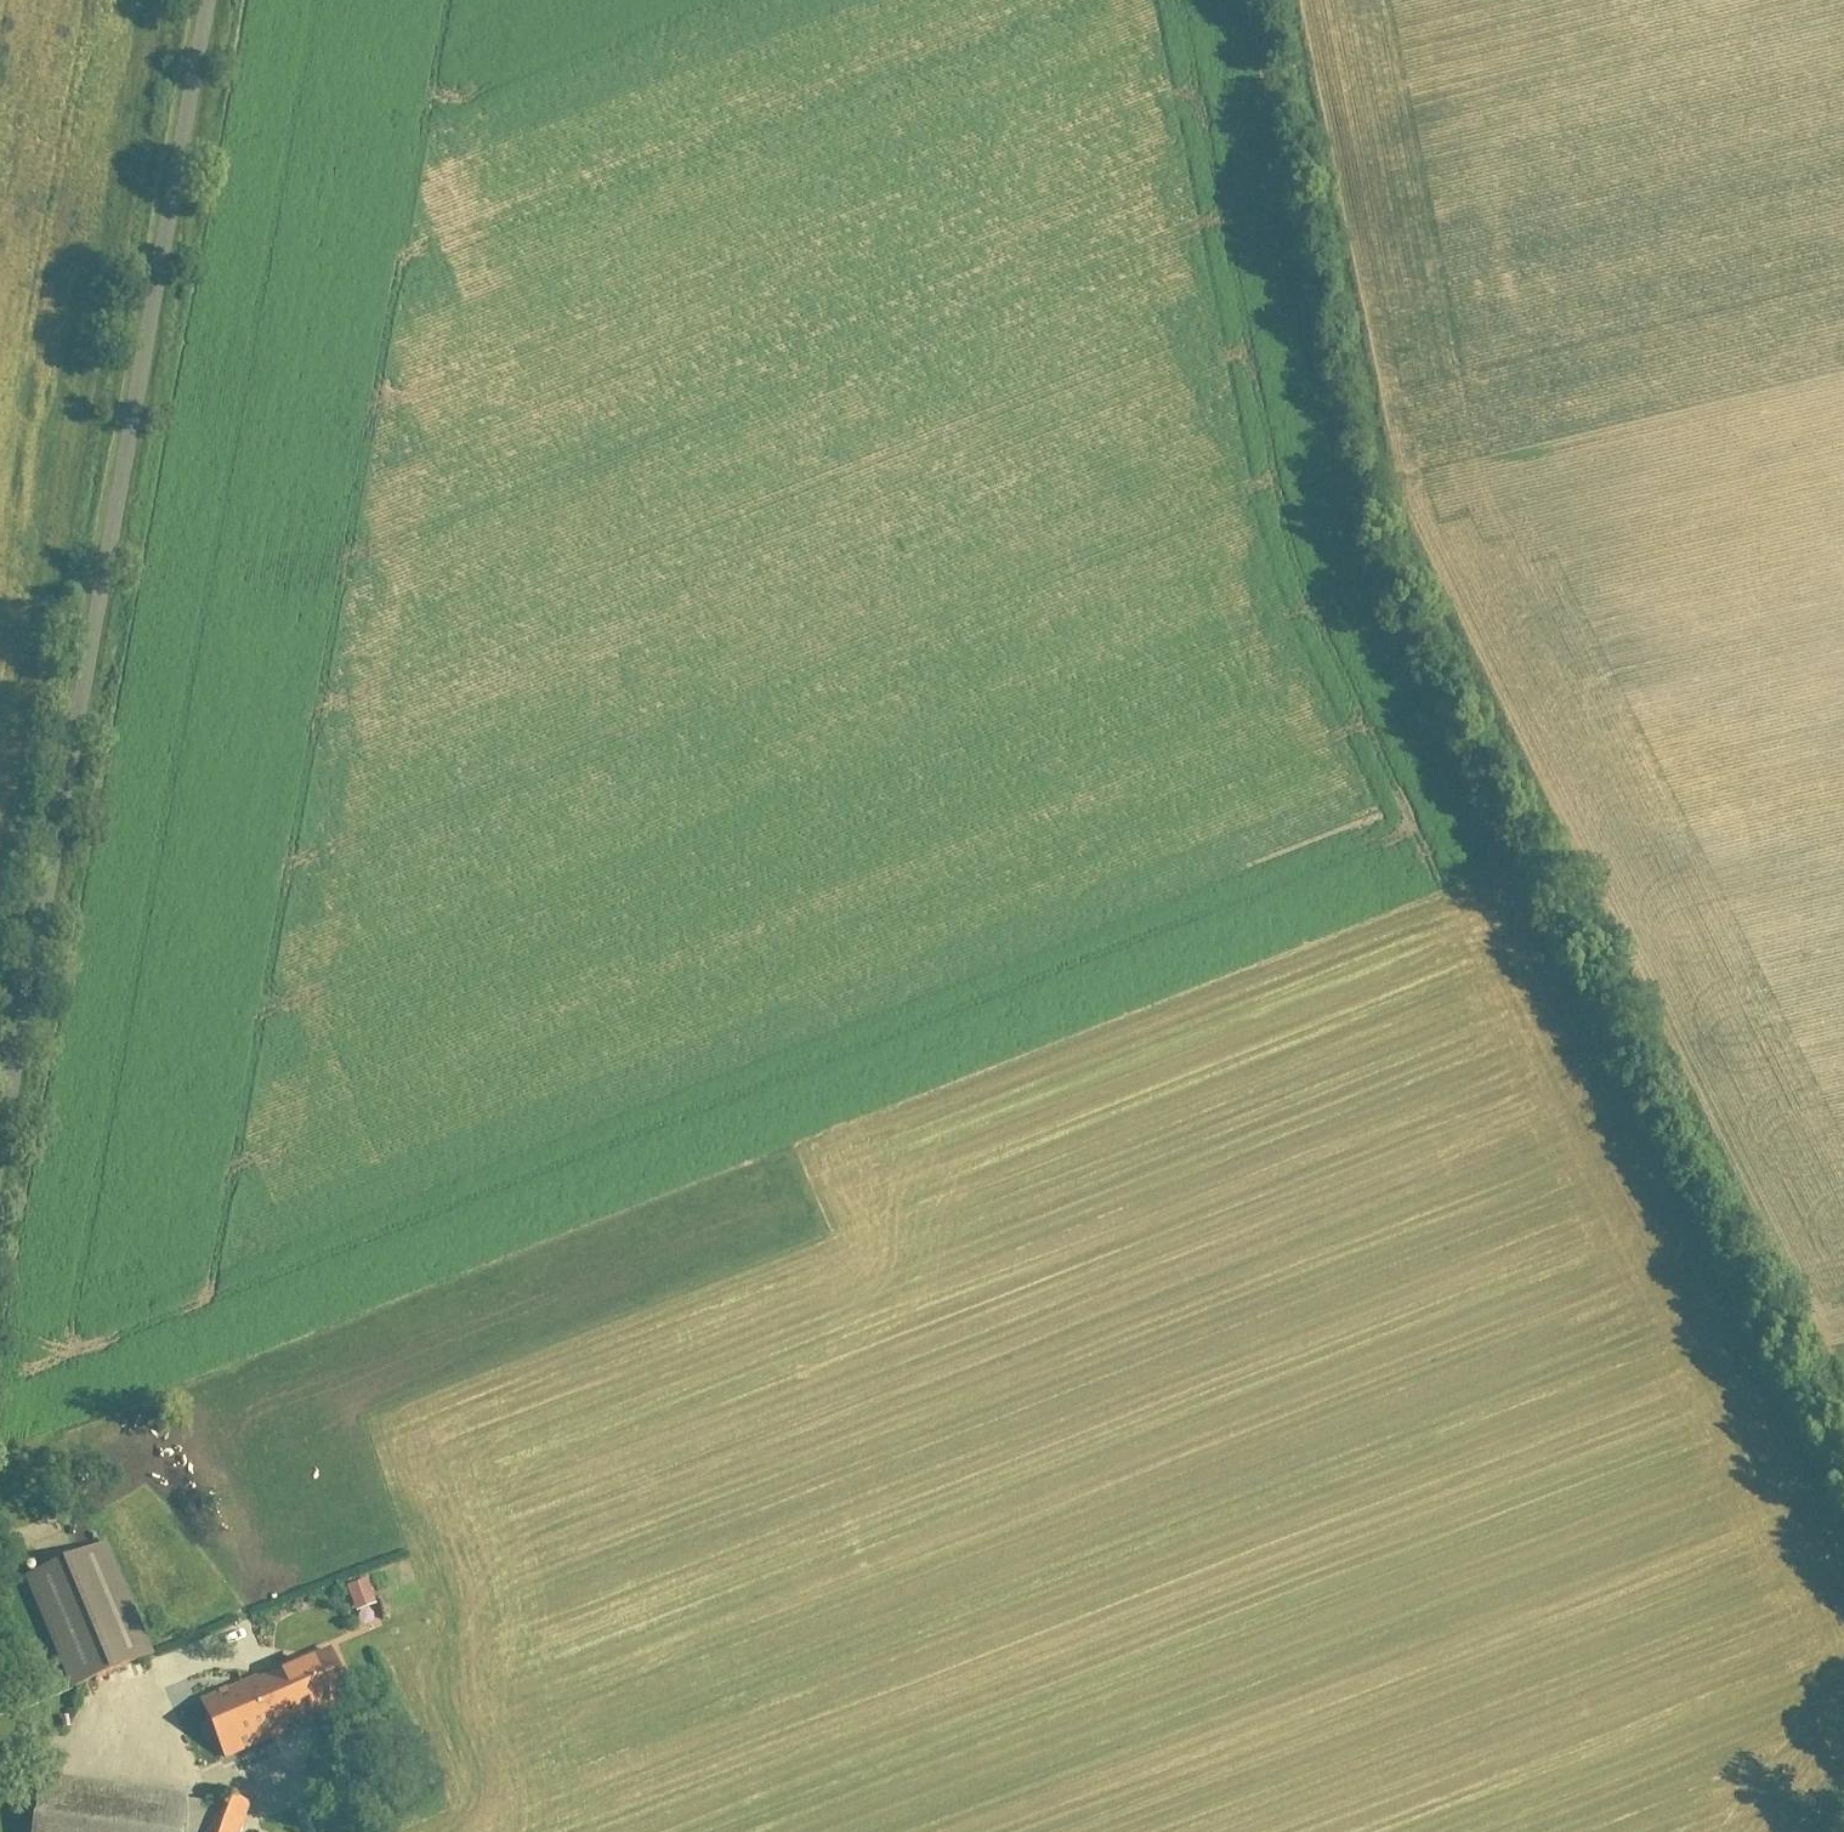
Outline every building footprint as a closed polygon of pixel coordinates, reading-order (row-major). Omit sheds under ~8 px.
[(31,1581),(75,1685),(146,1656),(102,1552),(31,1581)] [(372,1589),(349,1596),(356,1620),(379,1614),(372,1589)] [(317,1658),(160,1724),(178,1768),(336,1702),(317,1658)] [(29,1781),(20,1831),(227,1831),(234,1807),(199,1801),(198,1809),(29,1781)]
